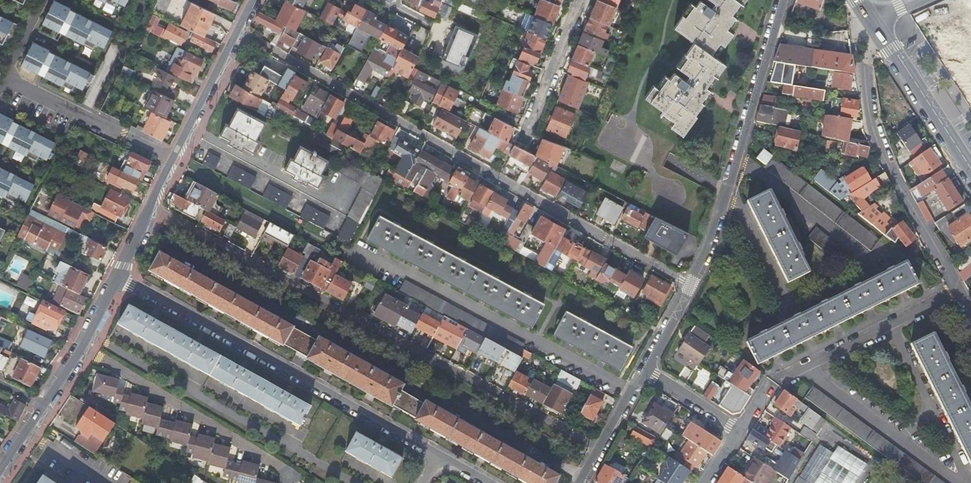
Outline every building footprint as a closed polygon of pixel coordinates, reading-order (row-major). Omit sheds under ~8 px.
[(151,10),(163,16),(171,0),(156,0),(151,10)] [(231,9),(235,1),(232,0),(212,0),(231,9)] [(301,9),(306,0),(285,0),(286,1),(301,9)] [(366,10),(355,4),(350,13),(347,11),(346,13),(340,10),(344,3),(338,0),(329,0),(319,18),(332,25),(337,15),(343,18),(343,19),(357,27),(366,10)] [(435,17),(436,14),(442,0),(434,0),(433,3),(432,2),(431,4),(424,1),(422,6),(419,5),(420,0),(411,0),(408,8),(419,14),(420,10),(435,17)] [(436,14),(447,19),(454,1),(452,0),(442,0),(436,14)] [(517,10),(535,17),(552,23),(560,4),(550,0),(548,0),(544,10),(536,7),(537,3),(535,2),(536,0),(521,0),(517,10)] [(608,25),(612,16),(615,18),(619,9),(616,7),(599,0),(598,0),(590,18),(607,25),(608,25)] [(728,13),(736,1),(740,4),(743,0),(709,0),(714,4),(710,9),(700,2),(698,0),(697,0),(696,0),(696,1),(692,6),(684,18),(679,15),(671,27),(686,38),(692,42),(683,54),(688,57),(679,70),(688,76),(684,81),(675,74),(674,74),(673,74),(673,75),(672,75),(669,80),(660,92),(655,88),(652,86),(643,99),(659,110),(662,112),(674,121),(671,126),(669,128),(681,136),(695,116),(693,115),(701,103),(697,101),(706,88),(703,86),(712,74),(716,77),(720,71),(725,65),(723,63),(713,56),(709,54),(718,42),(722,45),(723,46),(732,33),(728,31),(717,23),(725,11),(728,13)] [(796,2),(820,10),(823,0),(796,0),(795,1),(796,2)] [(54,1),(43,24),(59,32),(70,10),(70,9),(54,1)] [(301,9),(286,1),(280,11),(275,21),(286,26),(295,31),(305,11),(301,9)] [(736,1),(728,13),(732,16),(740,4),(736,1)] [(687,2),(679,15),(684,18),(692,6),(687,2)] [(204,36),(215,14),(193,3),(182,25),(195,32),(204,36)] [(65,35),(76,13),(70,10),(59,32),(65,35)] [(352,35),(347,45),(357,50),(365,35),(369,37),(371,34),(379,38),(387,25),(376,19),(377,16),(366,10),(357,27),(352,35)] [(732,16),(728,13),(725,11),(717,23),(728,31),(736,19),(732,16)] [(76,13),(65,35),(93,49),(96,44),(104,48),(112,31),(76,13)] [(255,20),(256,21),(266,26),(276,31),(271,41),(272,42),(276,44),(279,40),(286,26),(275,21),(259,13),(255,20)] [(145,29),(153,33),(160,18),(153,15),(145,29)] [(0,16),(0,43),(3,44),(5,41),(10,43),(19,25),(0,16)] [(552,23),(535,17),(528,32),(529,32),(546,38),(552,23)] [(604,32),(607,25),(590,18),(584,32),(601,39),(603,39),(606,41),(609,34),(604,32)] [(186,32),(169,24),(163,36),(180,45),(186,32)] [(379,38),(401,50),(402,48),(408,37),(387,25),(379,38)] [(468,57),(478,35),(455,25),(446,48),(468,57)] [(295,31),(286,26),(279,40),(292,47),(299,33),(295,31)] [(216,42),(204,36),(195,32),(190,41),(211,52),(216,42)] [(540,52),(546,38),(529,32),(523,46),(525,46),(540,52)] [(600,46),(603,39),(601,39),(584,32),(579,45),(594,51),(597,52),(606,56),(608,50),(600,46)] [(836,34),(839,55),(851,57),(848,32),(836,34)] [(319,50),(324,52),(326,47),(299,33),(292,47),(297,50),(297,51),(314,60),(319,50)] [(361,53),(369,37),(365,35),(357,50),(361,53)] [(33,42),(21,65),(37,73),(48,52),(49,50),(33,42)] [(713,56),(722,45),(718,42),(709,54),(713,56)] [(579,45),(573,60),(587,66),(594,51),(579,45)] [(373,69),(386,77),(387,76),(391,68),(396,59),(397,58),(388,54),(386,57),(383,62),(374,57),(377,53),(379,49),(375,46),(357,79),(365,84),(373,69)] [(525,46),(519,60),(530,65),(531,65),(533,60),(536,61),(540,52),(525,46)] [(780,46),(774,62),(777,63),(778,62),(796,65),(799,66),(804,67),(809,68),(815,69),(830,71),(835,72),(854,75),(851,57),(839,55),(780,46)] [(190,72),(195,74),(202,60),(178,48),(166,71),(186,80),(190,72)] [(324,68),(330,71),(340,54),(328,48),(320,62),(326,65),(324,68)] [(397,58),(396,59),(398,61),(393,70),(394,70),(407,77),(418,57),(402,48),(401,50),(397,58)] [(44,77),(55,55),(48,52),(37,73),(44,77)] [(383,62),(386,57),(377,53),(374,57),(383,62)] [(674,66),(679,70),(688,57),(683,54),(677,63),(674,66)] [(55,55),(44,77),(72,91),(74,86),(83,90),(87,81),(90,82),(94,75),(91,74),(91,73),(55,55)] [(518,60),(512,74),(513,74),(529,80),(532,72),(527,71),(530,65),(519,60),(518,60)] [(574,72),(572,75),(584,80),(589,66),(587,66),(573,60),(569,69),(574,72)] [(770,83),(784,85),(792,87),(796,65),(778,62),(777,63),(773,76),(770,83)] [(133,71),(123,66),(119,73),(129,77),(133,71)] [(172,99),(176,100),(180,93),(173,90),(167,87),(168,84),(174,87),(179,78),(153,66),(149,74),(155,77),(149,87),(154,90),(172,99)] [(277,85),(285,90),(294,74),(297,70),(293,68),(292,70),(286,67),(283,74),(280,72),(278,76),(274,74),(275,72),(264,66),(262,70),(259,75),(262,76),(269,81),(277,85)] [(407,81),(412,84),(419,70),(414,68),(407,81)] [(412,84),(408,90),(416,94),(411,101),(419,106),(424,98),(430,101),(433,95),(416,85),(421,77),(439,86),(441,81),(419,70),(412,84)] [(248,80),(243,89),(259,98),(269,81),(262,76),(259,75),(253,71),(248,80)] [(835,72),(830,71),(829,74),(834,75),(832,86),(832,89),(850,91),(852,76),(835,73),(835,72)] [(186,80),(191,83),(195,74),(190,72),(186,80)] [(285,90),(281,96),(284,98),(285,96),(291,100),(298,88),(299,88),(303,91),(308,82),(294,74),(285,90)] [(507,80),(503,89),(504,89),(513,93),(522,97),(529,80),(513,74),(510,81),(507,80)] [(570,74),(559,100),(577,108),(588,82),(584,80),(572,75),(570,74)] [(707,89),(716,77),(712,74),(703,86),(706,88),(707,89)] [(664,76),(655,88),(660,92),(669,80),(664,76)] [(439,105),(449,110),(452,104),(456,96),(458,91),(449,87),(441,83),(433,102),(439,105)] [(229,97),(264,116),(271,104),(267,102),(259,98),(243,89),(235,85),(232,91),(229,97)] [(792,87),(784,85),(783,95),(792,97),(823,101),(825,92),(812,90),(803,88),(792,87)] [(317,116),(330,95),(316,87),(304,108),(308,110),(308,111),(313,114),(313,113),(317,116)] [(707,89),(706,88),(697,101),(701,103),(710,91),(707,89)] [(504,89),(503,89),(496,105),(515,113),(522,97),(513,93),(504,89)] [(163,117),(172,99),(154,90),(145,108),(163,117)] [(344,103),(330,95),(317,116),(316,118),(320,121),(325,113),(327,114),(326,116),(333,121),(344,103)] [(456,96),(452,104),(458,107),(461,99),(456,96)] [(764,96),(761,107),(774,109),(776,98),(764,96)] [(856,120),(859,102),(833,98),(830,116),(856,120)] [(292,116),(297,109),(279,100),(275,107),(292,116)] [(547,129),(565,136),(574,114),(557,106),(547,129)] [(473,107),(466,120),(479,127),(486,113),(473,107)] [(761,107),(756,122),(770,125),(771,123),(787,127),(791,111),(774,109),(761,107)] [(220,135),(229,140),(228,143),(242,151),(244,147),(254,152),(260,142),(257,140),(266,123),(238,108),(228,125),(226,124),(223,129),(220,135)] [(442,128),(457,136),(466,120),(441,108),(433,123),(442,128)] [(315,120),(297,109),(292,116),(311,127),(315,120)] [(658,117),(671,126),(674,121),(662,112),(658,117)] [(142,131),(161,141),(170,123),(151,114),(142,131)] [(2,145),(12,123),(13,121),(0,115),(0,144),(2,145)] [(337,130),(332,138),(360,153),(364,144),(366,140),(364,138),(361,143),(344,133),(352,119),(346,115),(337,130)] [(366,127),(372,130),(378,118),(373,115),(366,127)] [(827,117),(822,137),(847,143),(852,120),(827,117)] [(496,118),(489,132),(499,137),(506,141),(513,127),(496,118)] [(383,143),(386,138),(390,140),(394,131),(378,122),(377,123),(376,122),(373,127),(374,128),(370,135),(369,135),(368,137),(366,140),(364,144),(360,153),(366,156),(375,138),(383,143)] [(8,148),(19,126),(12,123),(2,145),(8,148)] [(19,126),(8,148),(36,162),(39,157),(47,161),(55,144),(19,126)] [(325,130),(323,133),(332,138),(337,130),(330,126),(327,131),(325,130)] [(909,152),(910,151),(914,158),(925,150),(921,144),(922,143),(910,126),(897,134),(909,152)] [(456,139),(457,136),(442,128),(440,130),(456,139)] [(800,132),(780,128),(776,146),(796,150),(800,132)] [(506,141),(499,137),(496,143),(478,133),(469,148),(488,158),(496,144),(501,148),(498,155),(506,159),(509,154),(514,145),(511,143),(506,141)] [(316,154),(321,146),(305,138),(300,146),(293,159),(290,158),(284,169),(294,174),(292,178),(306,185),(308,182),(318,187),(324,176),(322,174),(329,161),(316,154)] [(564,146),(560,144),(543,138),(536,156),(551,164),(553,165),(556,166),(564,146)] [(343,146),(331,140),(326,148),(338,154),(343,146)] [(403,159),(395,172),(405,178),(421,151),(400,140),(393,153),(403,159)] [(856,158),(856,155),(867,158),(869,148),(848,143),(846,155),(856,158)] [(531,166),(536,156),(529,152),(514,145),(509,154),(511,156),(506,165),(513,169),(515,165),(526,171),(529,165),(531,166)] [(913,160),(924,176),(940,165),(929,149),(913,160)] [(436,174),(444,178),(449,171),(451,167),(421,150),(421,151),(405,178),(395,172),(394,172),(390,179),(408,189),(412,182),(417,184),(414,191),(427,198),(433,187),(429,185),(436,174)] [(766,166),(764,167),(871,251),(880,241),(764,150),(757,159),(766,166)] [(87,155),(80,151),(76,158),(84,162),(87,155)] [(119,170),(142,181),(145,174),(142,173),(144,170),(146,172),(151,163),(132,154),(129,160),(125,158),(119,170)] [(205,160),(202,166),(213,172),(220,159),(209,154),(205,160)] [(347,217),(360,224),(384,180),(372,174),(343,158),(336,171),(359,184),(363,189),(347,217)] [(546,173),(544,172),(548,165),(537,158),(528,172),(542,180),(546,173)] [(920,179),(924,176),(913,160),(909,163),(920,179)] [(924,176),(927,180),(941,171),(943,170),(940,165),(924,176)] [(233,166),(226,179),(249,191),(256,179),(233,166)] [(467,177),(470,173),(458,167),(454,174),(449,171),(444,178),(443,181),(453,187),(446,199),(452,203),(458,194),(467,177)] [(820,171),(812,180),(825,190),(834,197),(840,202),(848,196),(853,194),(851,192),(866,183),(870,180),(862,168),(844,180),(843,178),(839,180),(841,184),(838,185),(837,184),(820,171)] [(15,204),(18,199),(26,204),(34,187),(0,169),(0,197),(15,204)] [(549,171),(540,188),(555,196),(564,179),(549,171)] [(910,191),(911,193),(916,190),(921,198),(934,190),(941,200),(944,206),(947,211),(962,202),(948,180),(947,180),(941,171),(927,180),(910,191)] [(138,181),(121,172),(116,183),(133,192),(138,181)] [(525,177),(527,174),(522,173),(517,182),(521,184),(523,181),(525,177)] [(885,173),(875,179),(880,187),(889,181),(885,173)] [(478,184),(467,177),(458,194),(469,200),(478,184)] [(850,198),(861,212),(868,208),(860,199),(880,187),(875,179),(867,185),(854,193),(855,194),(850,198)] [(587,192),(566,181),(559,194),(570,200),(580,206),(587,192)] [(851,192),(853,194),(854,193),(867,185),(866,183),(851,192)] [(186,201),(206,212),(208,213),(217,195),(195,184),(191,193),(186,201)] [(483,212),(486,205),(495,190),(488,185),(486,188),(481,185),(473,198),(475,199),(471,205),(471,204),(471,205),(483,212)] [(269,186),(262,198),(285,210),(292,198),(269,186)] [(502,231),(507,233),(519,212),(505,204),(507,200),(502,197),(503,194),(495,190),(486,205),(509,218),(502,231)] [(98,215),(114,223),(119,216),(121,217),(129,200),(110,191),(102,207),(94,204),(90,211),(98,215)] [(782,210),(780,212),(769,191),(747,201),(787,284),(810,273),(800,252),(802,251),(799,244),(796,245),(783,218),(785,217),(782,210)] [(183,213),(200,223),(206,212),(186,201),(174,195),(172,199),(170,203),(184,210),(183,213)] [(86,217),(89,211),(58,196),(48,216),(75,228),(81,215),(86,217)] [(614,221),(622,207),(605,197),(597,212),(614,221)] [(944,206),(941,200),(934,204),(938,210),(944,206)] [(917,205),(927,224),(933,220),(923,201),(917,205)] [(515,250),(515,251),(519,253),(522,247),(531,232),(534,228),(528,224),(518,240),(511,236),(521,220),(525,223),(533,208),(524,203),(519,212),(507,233),(502,243),(515,250)] [(647,230),(653,217),(629,204),(622,217),(647,230)] [(861,212),(857,215),(885,237),(885,236),(892,228),(886,223),(889,219),(883,213),(881,215),(875,210),(878,207),(874,204),(868,208),(861,212)] [(306,205),(299,217),(323,230),(329,218),(306,205)] [(39,214),(31,210),(18,236),(26,240),(39,214)] [(224,222),(208,213),(203,223),(219,232),(224,222)] [(55,221),(39,214),(26,240),(46,250),(48,247),(56,230),(51,228),(55,221)] [(934,224),(939,231),(947,226),(960,247),(970,240),(970,220),(968,214),(951,225),(945,217),(934,224)] [(237,229),(243,232),(247,234),(255,238),(262,225),(244,216),(237,229)] [(498,279),(499,277),(493,274),(492,276),(466,262),(467,260),(460,256),(459,258),(433,244),(434,242),(428,239),(427,241),(400,227),(401,225),(395,221),(394,223),(380,216),(368,239),(532,327),(544,304),(531,297),(532,295),(525,291),(524,293),(498,279)] [(522,247),(519,253),(545,267),(555,248),(562,236),(565,230),(541,216),(534,228),(531,232),(547,241),(539,256),(522,247)] [(676,254),(687,233),(655,216),(644,236),(645,237),(646,234),(655,239),(654,242),(676,254)] [(347,218),(337,237),(350,244),(360,225),(347,218)] [(468,218),(465,223),(473,227),(476,222),(468,218)] [(68,228),(59,224),(55,221),(51,228),(56,230),(48,247),(56,251),(58,248),(65,235),(68,228)] [(892,228),(885,236),(889,239),(895,232),(906,246),(915,240),(901,222),(893,228),(892,228)] [(236,228),(230,225),(224,236),(230,239),(236,228)] [(92,240),(91,239),(68,228),(65,235),(69,237),(88,246),(85,254),(101,262),(105,254),(103,253),(105,249),(91,242),(92,240)] [(815,228),(807,238),(843,266),(851,256),(815,228)] [(106,247),(107,247),(111,240),(95,232),(91,239),(92,240),(106,247)] [(584,249),(562,236),(555,248),(577,260),(584,249)] [(105,249),(106,247),(92,240),(91,242),(105,249)] [(288,272),(300,279),(311,258),(316,248),(310,245),(304,258),(287,249),(278,267),(284,270),(283,272),(287,275),(288,272)] [(279,253),(269,248),(264,258),(269,261),(268,262),(269,264),(271,265),(273,265),(274,263),(277,265),(281,258),(279,257),(280,255),(278,254),(279,253)] [(316,248),(311,258),(315,260),(319,253),(321,254),(322,252),(316,248)] [(415,421),(430,429),(526,482),(555,482),(559,477),(440,410),(425,402),(424,404),(401,390),(403,386),(319,338),(317,341),(160,253),(149,271),(283,346),(284,344),(297,352),(296,354),(399,412),(400,410),(416,419),(415,421)] [(320,289),(326,293),(326,292),(335,276),(342,262),(336,259),(332,267),(326,263),(320,260),(317,266),(311,262),(302,279),(320,289)] [(861,286),(860,283),(853,287),(854,289),(827,303),(826,300),(819,304),(820,306),(801,316),(799,314),(793,317),(794,320),(767,333),(766,331),(759,334),(760,337),(747,343),(758,366),(919,285),(908,262),(894,269),(893,267),(886,270),(887,273),(861,286)] [(79,295),(88,276),(61,263),(57,269),(61,271),(55,284),(60,286),(64,288),(69,290),(79,295)] [(597,276),(595,278),(600,281),(608,279),(620,286),(626,275),(604,263),(597,276)] [(57,269),(52,282),(55,284),(61,271),(57,269)] [(643,278),(632,272),(629,270),(619,288),(633,295),(641,281),(643,278)] [(34,281),(22,275),(16,287),(28,293),(34,281)] [(335,276),(326,292),(343,301),(352,285),(335,276)] [(665,291),(669,285),(652,276),(643,291),(649,295),(653,297),(652,301),(658,304),(661,299),(663,301),(667,293),(665,291)] [(445,316),(444,317),(459,325),(467,329),(468,328),(522,357),(522,349),(523,349),(525,345),(405,281),(399,292),(445,316)] [(79,315),(87,299),(79,295),(69,290),(64,288),(60,286),(53,300),(62,304),(61,307),(79,315)] [(6,309),(12,298),(0,292),(0,306),(6,309)] [(406,307),(384,295),(380,304),(375,313),(397,325),(402,315),(403,314),(406,307)] [(26,321),(33,324),(46,330),(47,328),(55,332),(65,312),(43,302),(41,307),(35,304),(26,321)] [(304,424),(306,421),(304,420),(310,409),(129,307),(119,325),(300,427),(302,423),(304,424)] [(581,317),(580,319),(567,312),(554,334),(619,369),(631,346),(618,339),(619,337),(613,334),(612,336),(586,322),(587,320),(581,317)] [(414,326),(415,327),(418,322),(403,314),(402,315),(397,325),(396,325),(410,333),(414,326)] [(418,322),(415,327),(433,337),(442,321),(444,317),(439,314),(434,322),(422,315),(418,322)] [(1,318),(0,320),(0,332),(6,335),(12,323),(1,318)] [(456,330),(442,321),(433,337),(448,345),(449,344),(457,348),(459,344),(467,329),(459,325),(456,330)] [(31,333),(32,332),(25,329),(20,342),(19,343),(24,345),(23,349),(37,355),(44,339),(31,333)] [(468,349),(477,353),(478,352),(485,339),(467,329),(459,344),(468,349)] [(943,354),(933,333),(910,344),(970,466),(970,410),(963,395),(965,393),(962,386),(960,387),(947,361),(949,360),(945,353),(943,354)] [(701,365),(711,349),(690,335),(678,352),(699,367),(701,365)] [(7,351),(11,342),(7,340),(4,339),(0,337),(0,347),(2,348),(5,350),(7,351)] [(478,352),(498,363),(505,349),(485,339),(478,352)] [(457,348),(456,349),(465,354),(468,349),(459,344),(457,348)] [(498,363),(515,372),(522,359),(522,358),(505,349),(498,363)] [(522,356),(541,366),(544,361),(523,349),(522,356)] [(2,373),(4,369),(9,359),(0,355),(0,372),(2,373)] [(39,369),(21,360),(12,378),(30,387),(39,369)] [(749,388),(760,373),(744,362),(733,376),(722,368),(717,376),(733,386),(744,394),(749,388)] [(556,380),(576,390),(581,381),(561,370),(556,380)] [(509,387),(525,395),(533,380),(528,378),(528,379),(517,373),(509,387)] [(266,482),(261,481),(256,479),(259,467),(253,465),(249,464),(242,462),(241,466),(227,462),(230,449),(224,448),(220,446),(213,445),(215,440),(208,438),(204,437),(198,435),(197,439),(190,437),(193,426),(186,424),(182,423),(176,422),(175,424),(160,420),(163,408),(157,407),(153,406),(146,404),(148,399),(141,397),(137,396),(131,394),(130,397),(123,395),(125,389),(117,387),(119,381),(114,379),(110,378),(97,375),(93,391),(114,397),(113,401),(121,403),(119,410),(126,412),(126,414),(142,419),(141,424),(157,428),(156,435),(171,439),(170,442),(187,446),(186,452),(193,454),(192,457),(209,462),(208,465),(224,469),(222,476),(237,480),(237,482),(270,482),(266,482)] [(525,395),(543,404),(551,389),(533,380),(525,395)] [(717,386),(712,383),(704,397),(710,402),(718,391),(715,389),(717,386)] [(543,404),(540,411),(547,414),(550,408),(561,414),(571,395),(553,385),(551,389),(543,404)] [(744,394),(733,386),(719,407),(732,416),(740,414),(751,398),(744,394)] [(601,391),(594,388),(580,414),(587,418),(601,391)] [(751,398),(755,391),(749,388),(744,394),(751,398)] [(813,388),(805,398),(920,482),(942,482),(813,388)] [(601,391),(587,418),(592,421),(603,402),(601,401),(605,394),(601,391)] [(787,414),(797,400),(785,391),(775,405),(787,414)] [(6,417),(6,416),(17,422),(25,406),(14,400),(11,406),(9,405),(8,407),(10,409),(9,411),(6,410),(0,407),(0,415),(6,417)] [(71,431),(66,437),(95,455),(115,424),(82,402),(75,413),(68,423),(69,424),(72,426),(73,430),(71,431)] [(661,434),(666,427),(672,417),(655,406),(644,423),(661,434)] [(818,433),(825,421),(811,411),(802,423),(811,430),(812,429),(818,433)] [(792,429),(778,420),(765,439),(774,444),(779,448),(792,429)] [(652,448),(653,447),(658,439),(636,427),(631,436),(652,448)] [(801,435),(813,442),(817,435),(805,427),(801,435)] [(710,455),(712,457),(721,444),(704,433),(704,435),(695,429),(688,441),(690,442),(710,455)] [(753,431),(747,440),(764,451),(765,449),(769,452),(774,444),(765,439),(753,431)] [(356,434),(345,453),(391,479),(402,459),(356,434)] [(708,457),(710,455),(690,442),(676,463),(690,472),(694,467),(697,469),(706,455),(708,457)] [(801,462),(805,455),(795,449),(791,455),(792,456),(801,462)] [(775,470),(790,479),(801,462),(792,456),(791,455),(787,452),(779,464),(768,457),(763,464),(772,470),(774,471),(775,470)] [(690,472),(676,463),(669,458),(666,463),(668,469),(665,470),(658,481),(662,482),(683,482),(684,482),(690,472)] [(745,479),(751,482),(763,482),(772,470),(763,464),(755,459),(743,478),(745,479)] [(624,478),(605,467),(596,482),(621,482),(624,478)] [(745,479),(743,478),(729,468),(719,482),(751,482),(745,479)]
